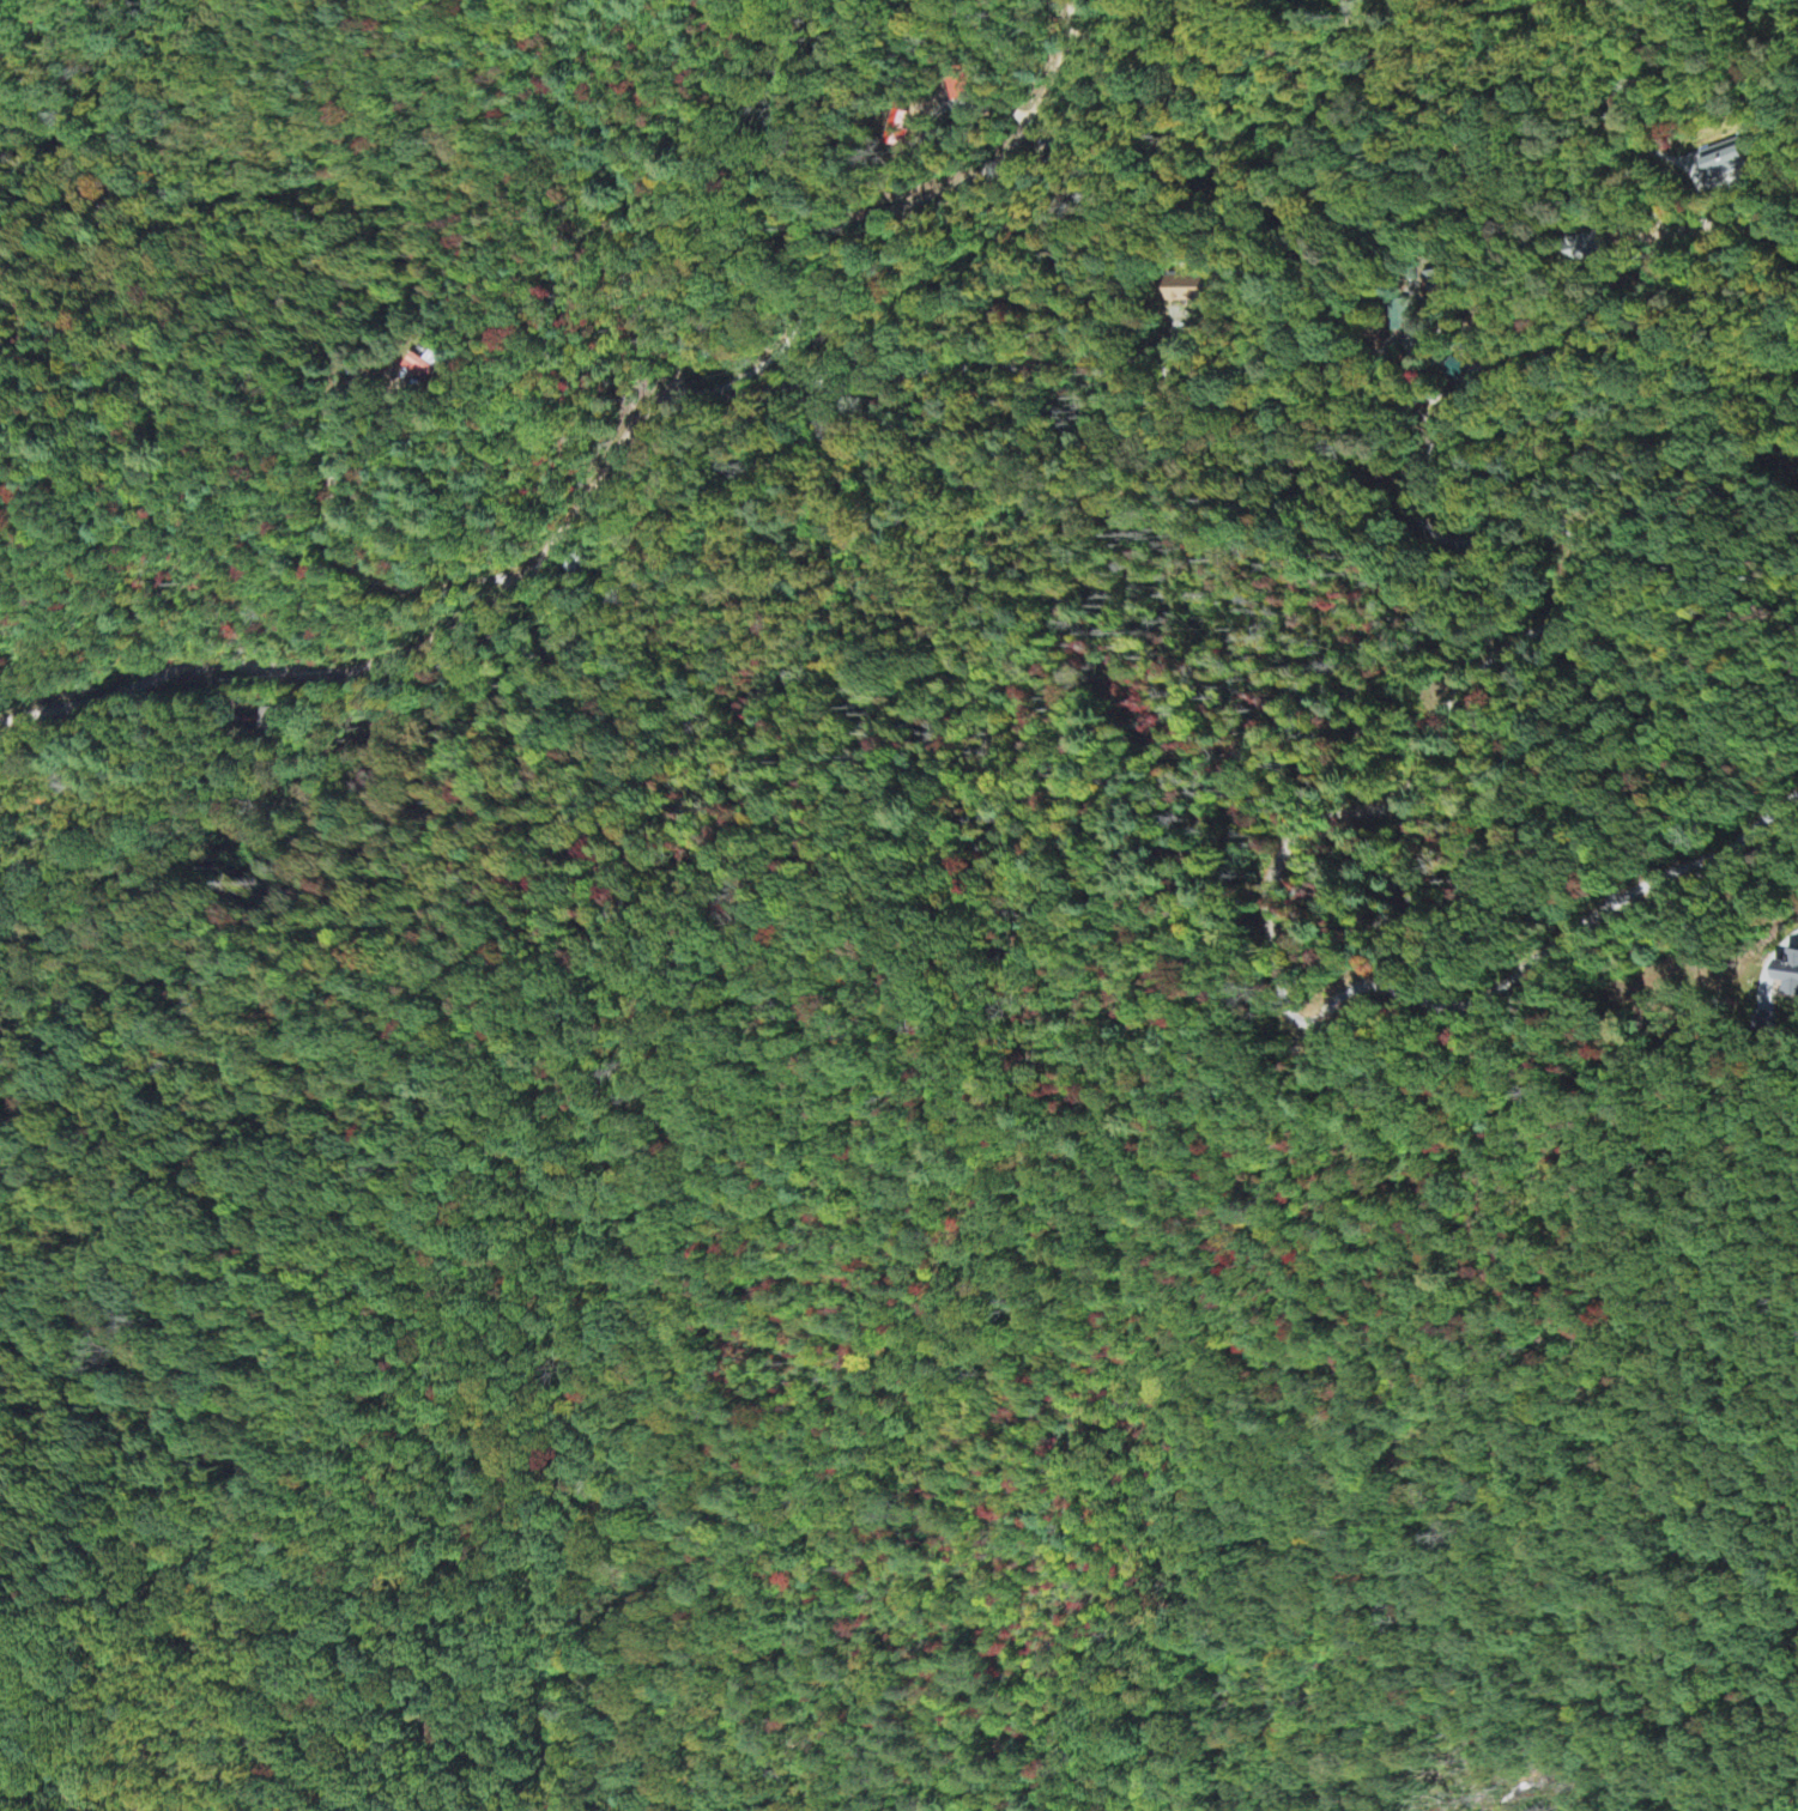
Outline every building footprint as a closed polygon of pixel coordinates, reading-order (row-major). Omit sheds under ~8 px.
[(975,99),(969,67),(946,72),(952,104),(975,99)] [(1747,169),(1738,142),(1702,154),(1710,181),(1747,169)] [(1454,291),(1447,271),(1427,278),(1434,298),(1454,291)] [(1204,303),(1203,279),(1164,281),(1165,304),(1204,303)] [(1393,335),(1415,331),(1409,301),(1387,305),(1393,335)] [(405,369),(429,386),(445,363),(430,352),(423,362),(415,355),(405,369)] [(262,711),(262,735),(299,734),(298,710),(262,711)] [(1788,986),(1787,1000),(1797,1001),(1797,956),(1793,955),(1792,965),(1782,965),(1781,985),(1788,986)]
